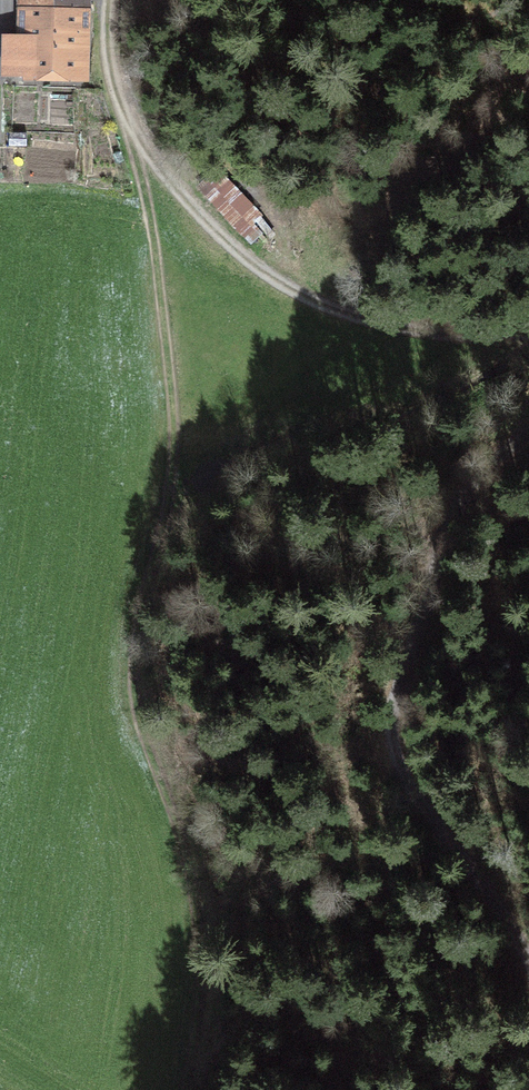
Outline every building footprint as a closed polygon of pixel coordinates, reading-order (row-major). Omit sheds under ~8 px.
[(88,31),(81,31),(81,0),(31,0),(30,30),(28,30),(27,47),(6,46),(5,71),(87,73),(88,31)] [(228,172),(206,193),(243,232),(265,211),(228,172)]
